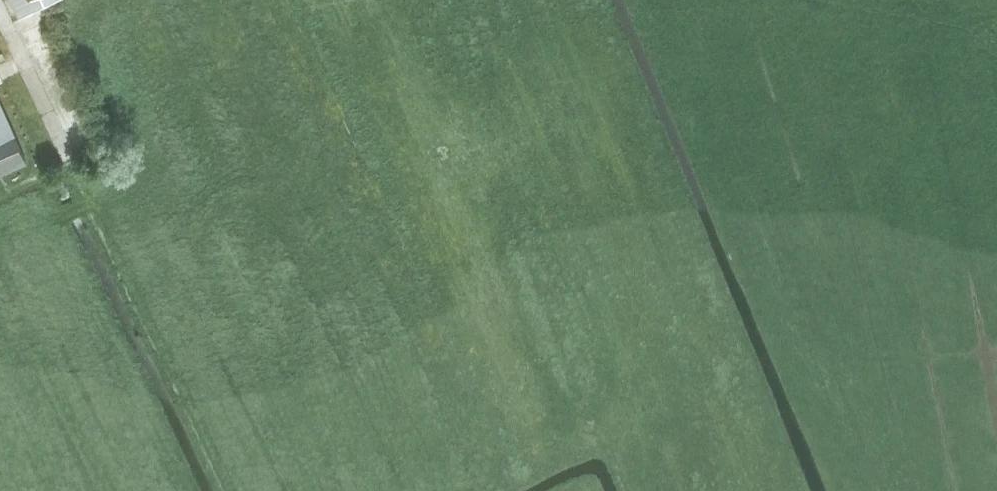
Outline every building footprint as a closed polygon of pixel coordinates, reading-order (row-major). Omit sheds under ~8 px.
[(18,17),(54,0),(10,0),(18,17)] [(0,103),(0,141),(14,135),(0,103)]
